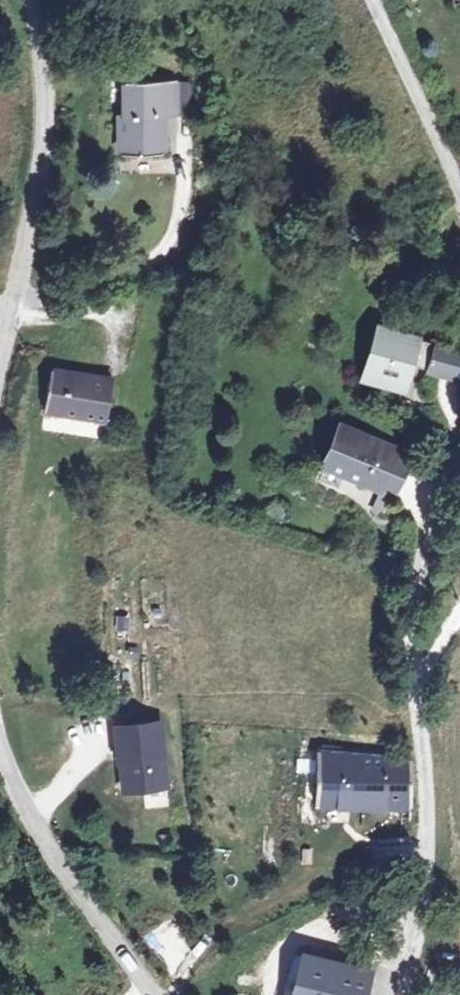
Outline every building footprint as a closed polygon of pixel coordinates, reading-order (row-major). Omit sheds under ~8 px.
[(160,162),(162,117),(176,118),(177,81),(125,79),(124,112),(119,112),(117,160),(160,162)] [(446,341),(390,322),(374,369),(402,378),(400,384),(421,391),(430,364),(438,367),(446,341)] [(446,341),(438,367),(459,374),(459,346),(446,341)] [(121,382),(56,369),(50,409),(113,421),(121,382)] [(415,445),(350,410),(330,449),(396,484),(415,445)] [(134,638),(134,617),(118,617),(118,638),(134,638)] [(160,718),(117,723),(122,756),(124,756),(128,785),(168,780),(160,718)] [(408,754),(319,750),(318,802),(407,804),(408,754)] [(305,957),(296,994),(364,994),(369,971),(305,957)]
